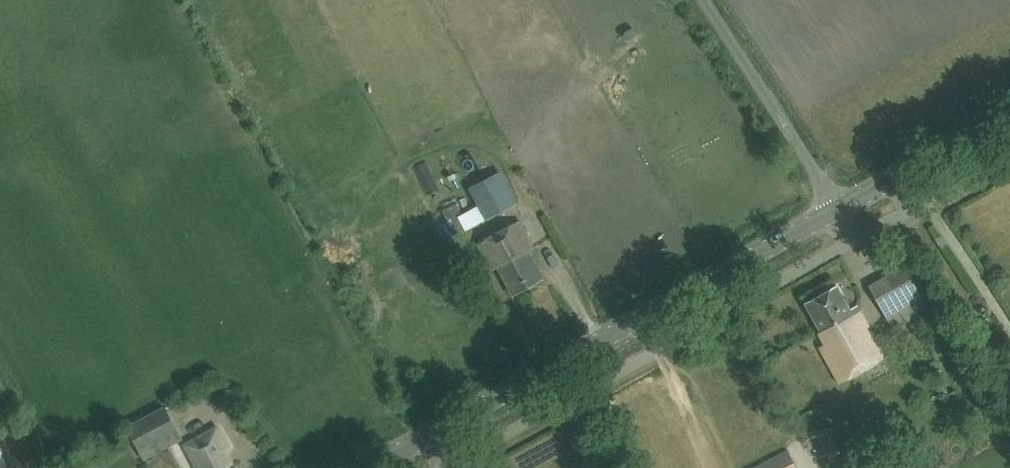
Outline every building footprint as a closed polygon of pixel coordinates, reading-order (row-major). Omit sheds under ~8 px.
[(509,210),(498,188),(475,200),(472,194),(452,205),(457,217),(464,230),(485,219),(487,222),(509,210)] [(529,250),(534,248),(521,223),(479,246),(493,270),(497,267),(513,295),(545,278),(529,250)] [(930,310),(906,265),(869,286),(893,330),(930,310)] [(840,382),(886,356),(858,306),(851,310),(838,285),(805,303),(828,344),(821,348),(840,382)] [(994,325),(990,317),(983,320),(987,328),(994,325)] [(141,454),(180,433),(165,405),(126,426),(141,454)] [(226,453),(231,450),(218,427),(185,444),(197,467),(234,467),(226,453)] [(829,432),(805,447),(817,467),(841,452),(829,432)] [(787,449),(751,467),(797,467),(787,449)]
